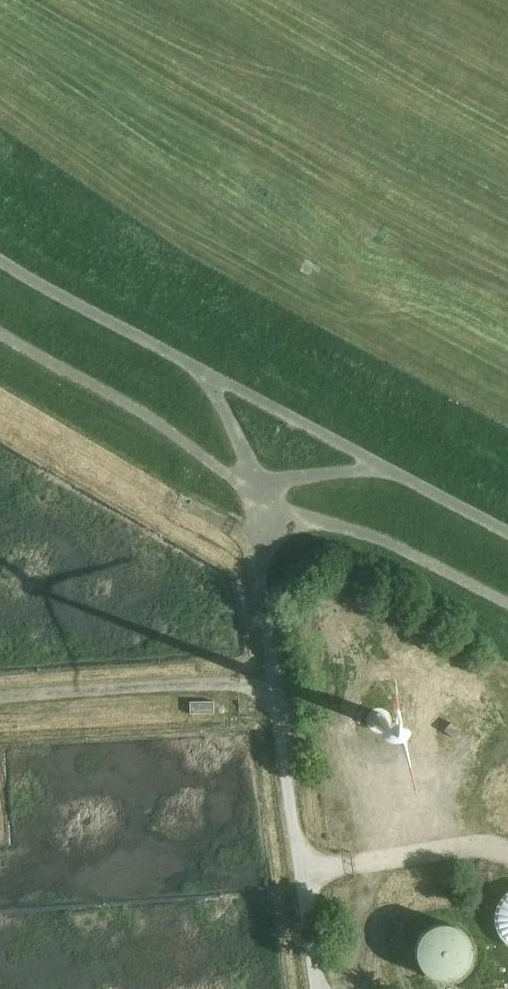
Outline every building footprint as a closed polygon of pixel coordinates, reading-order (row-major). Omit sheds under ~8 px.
[(188,713),(213,713),(213,699),(188,699),(188,713)] [(442,924),(432,927),(423,934),(417,946),(417,957),(422,969),(431,976),(446,980),(460,974),(469,965),(472,953),(470,942),(464,932),(453,926),(442,924)]
